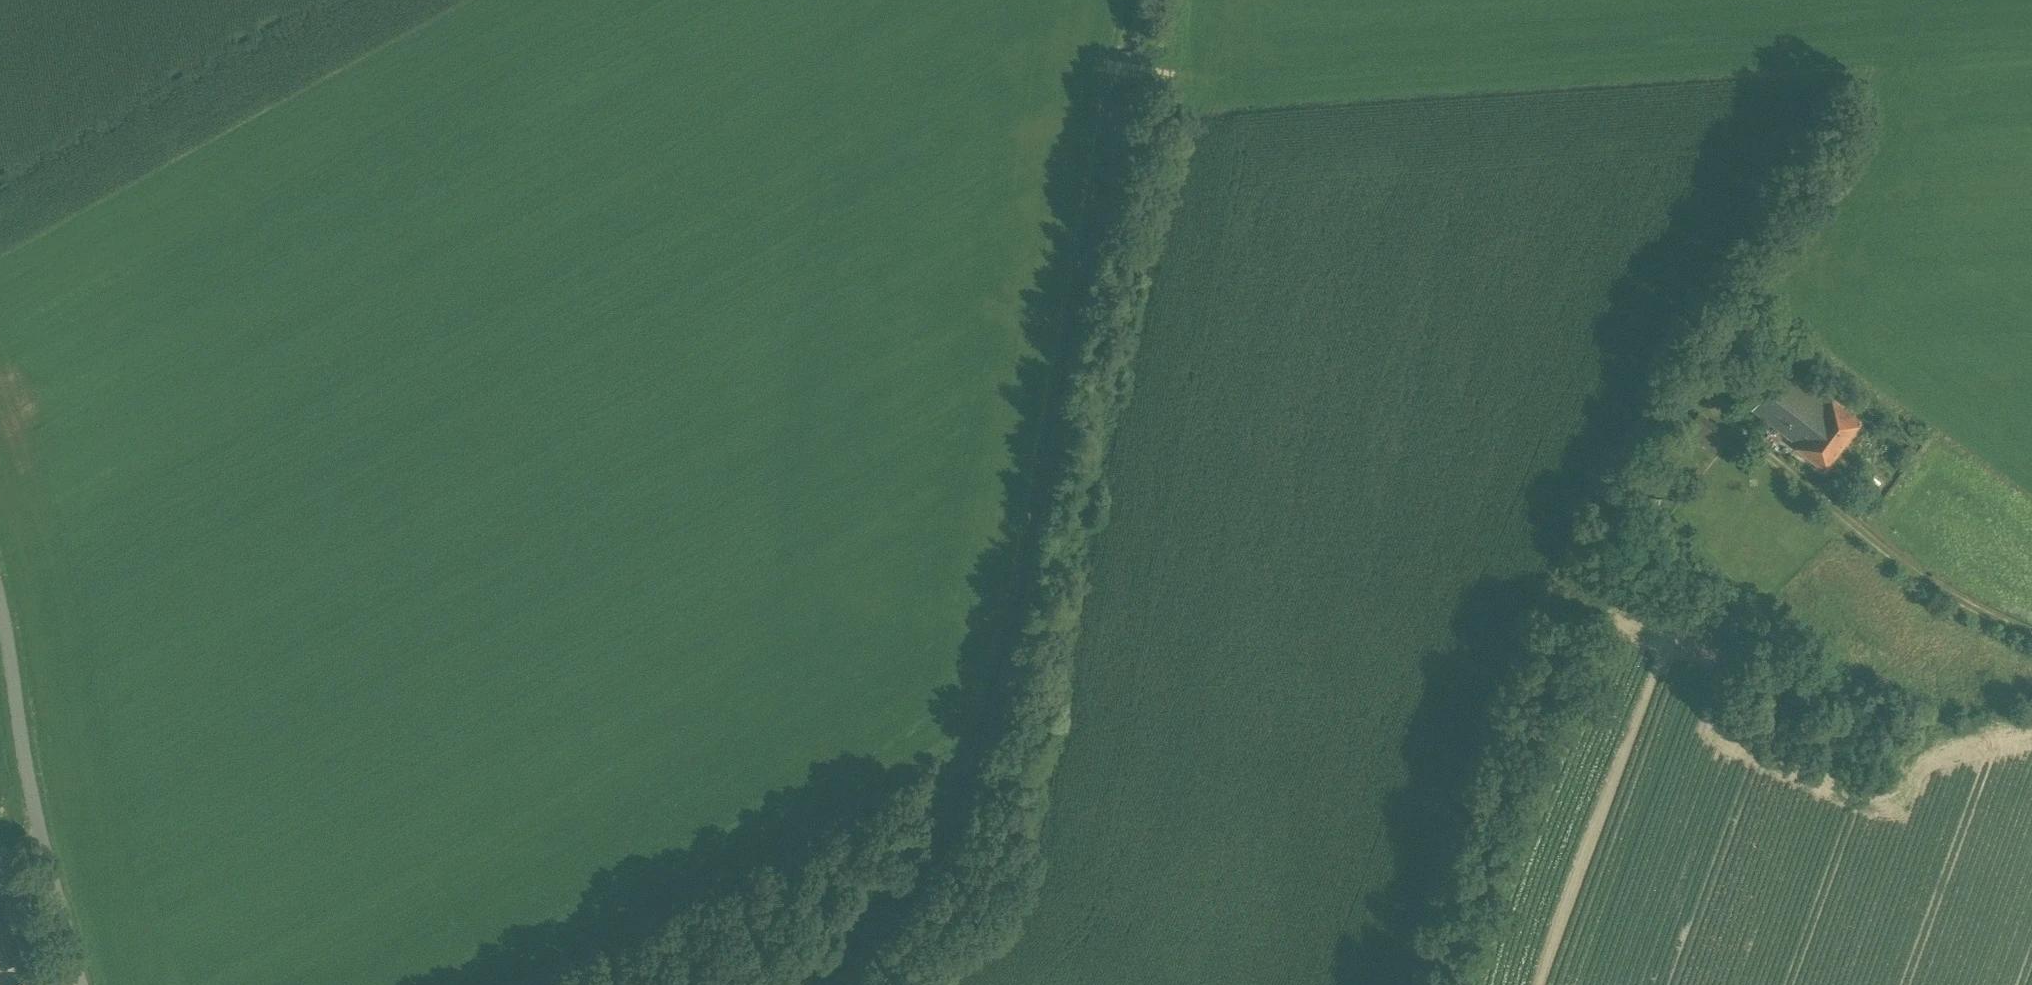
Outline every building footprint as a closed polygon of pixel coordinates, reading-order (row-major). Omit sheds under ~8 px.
[(1750,407),(1798,443),(1796,447),(1824,468),(1860,421),(1830,399),(1828,402),(1780,366),(1750,407)]
